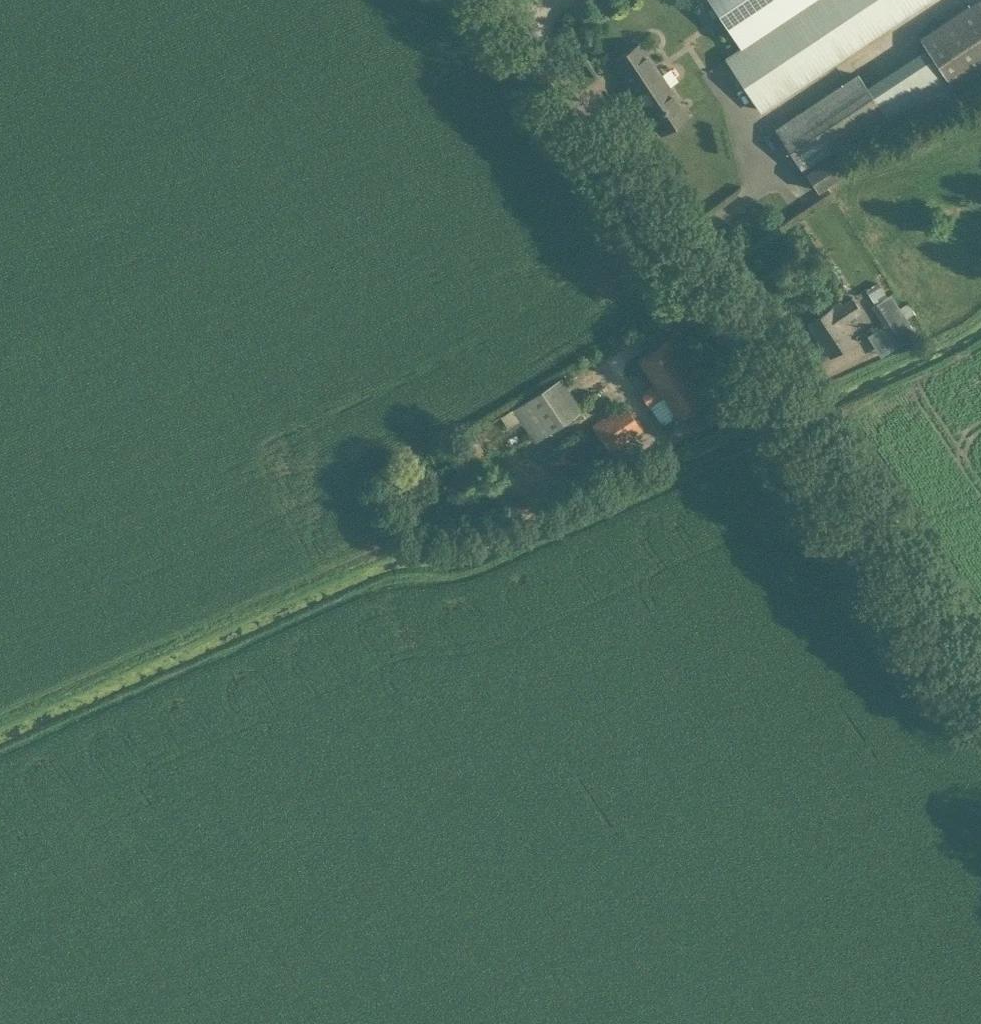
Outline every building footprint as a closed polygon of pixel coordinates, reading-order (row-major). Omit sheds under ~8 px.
[(762,110),(926,0),(711,0),(743,47),(727,57),(762,110)] [(955,89),(980,71),(980,0),(974,0),(919,37),(955,89)] [(612,60),(661,132),(688,114),(639,42),(612,60)] [(804,169),(817,189),(834,178),(844,171),(831,151),(886,114),(859,74),(775,129),(802,170),(804,169)] [(881,279),(867,286),(876,302),(889,295),(881,279)] [(873,306),(898,345),(917,334),(906,317),(915,311),(908,302),(900,307),(892,294),(873,306)] [(825,311),(809,322),(831,356),(847,345),(854,340),(843,324),(862,312),(853,297),(841,304),(840,302),(834,306),(832,307),(825,311)] [(649,350),(638,358),(655,384),(641,393),(649,405),(663,395),(678,418),(690,410),(707,399),(666,339),(649,350)] [(513,409),(534,441),(583,408),(562,376),(513,409)] [(624,403),(592,425),(609,452),(642,430),(624,403)]
